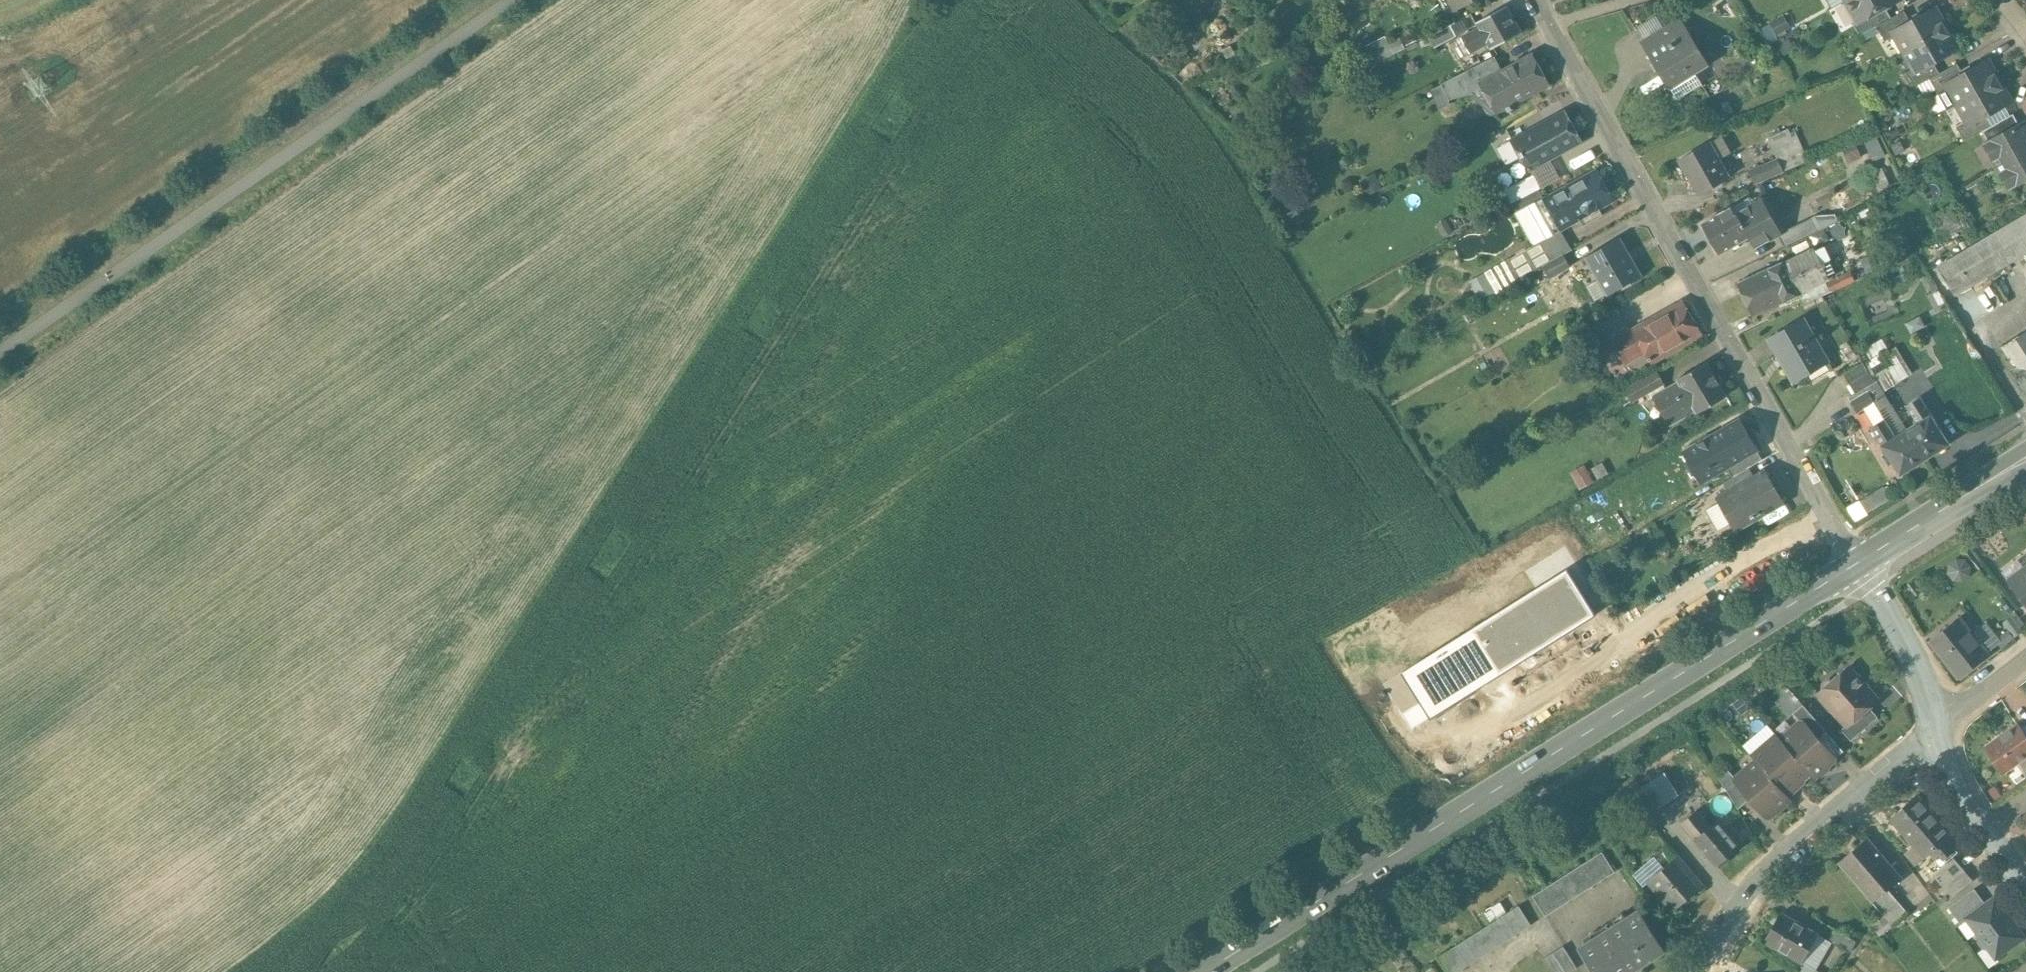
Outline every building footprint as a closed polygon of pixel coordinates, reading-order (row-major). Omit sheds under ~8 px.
[(1455,9),(1473,0),(1451,0),(1455,9)] [(1846,1),(1858,22),(1858,23),(1886,8),(1899,0),(1847,0),(1846,1)] [(1508,6),(1478,22),(1480,27),(1463,36),(1470,50),(1471,53),(1489,43),(1492,48),(1522,32),(1508,6)] [(1910,21),(1893,31),(1895,36),(1904,52),(1946,28),(1935,7),(1910,21)] [(1886,8),(1858,23),(1858,22),(1854,24),(1860,36),(1877,27),(1891,18),(1886,8)] [(1891,18),(1877,27),(1885,41),(1895,36),(1893,31),(1910,21),(1904,11),(1891,18)] [(1680,18),(1642,41),(1678,98),(1702,83),(1696,73),(1709,65),(1680,18)] [(1451,25),(1429,37),(1435,48),(1456,37),(1451,25)] [(1946,28),(1904,52),(1914,68),(1916,73),(1934,63),(1958,49),(1946,28)] [(1463,37),(1452,42),(1459,55),(1470,50),(1463,37)] [(1502,70),(1479,82),(1482,88),(1496,115),(1551,87),(1533,54),(1502,70)] [(1963,74),(1945,84),(1948,88),(1957,104),(1999,81),(1987,60),(1963,74)] [(1485,62),(1443,84),(1450,99),(1478,91),(1482,88),(1479,82),(1502,70),(1501,69),(1491,72),(1485,62)] [(1916,73),(1914,68),(1903,74),(1912,89),(1929,79),(1940,73),(1934,63),(1916,73)] [(1940,73),(1929,79),(1938,94),(1948,88),(1945,84),(1963,74),(1957,64),(1940,73)] [(1999,81),(1957,104),(1966,121),(1969,126),(1987,116),(2011,102),(1999,81)] [(1565,110),(1534,127),(1552,159),(1583,142),(1565,110)] [(1993,126),(1983,131),(1989,142),(2019,125),(2013,114),(1993,126)] [(1987,116),(1969,126),(1966,121),(1956,126),(1965,141),(1983,131),(1993,126),(1987,116)] [(1985,144),(1997,167),(2025,150),(2025,128),(2023,123),(2019,125),(1989,142),(1985,144)] [(1534,127),(1512,140),(1530,171),(1552,159),(1534,127)] [(1794,132),(1771,142),(1778,159),(1784,171),(1806,162),(1794,132)] [(1710,142),(1679,160),(1699,195),(1730,177),(1710,142)] [(1857,146),(1844,151),(1848,163),(1861,157),(1857,146)] [(1997,167),(2010,189),(2025,179),(2025,150),(1997,167)] [(1778,159),(1750,171),(1755,184),(1784,171),(1778,159)] [(1597,169),(1544,199),(1544,198),(1517,212),(1517,213),(1535,244),(1535,245),(1561,230),(1580,220),(1583,226),(1592,221),(1589,215),(1615,201),(1597,169)] [(1534,175),(1505,190),(1512,204),(1540,190),(1541,189),(1534,175)] [(1793,187),(1778,194),(1782,204),(1797,197),(1793,187)] [(1540,190),(1512,204),(1517,212),(1544,198),(1540,190)] [(1733,206),(1702,223),(1719,254),(1750,237),(1750,236),(1772,223),(1762,204),(1739,217),(1733,206)] [(1950,207),(1928,217),(1940,241),(1962,230),(1950,207)] [(1937,266),(1955,296),(2025,253),(2025,214),(1937,266)] [(1811,218),(1777,234),(1785,247),(1817,232),(1811,218)] [(1535,244),(1512,258),(1514,262),(1523,278),(1544,266),(1564,255),(1573,250),(1561,230),(1535,245),(1535,244)] [(1621,237),(1587,257),(1608,295),(1642,276),(1642,275),(1641,275),(1620,239),(1621,238),(1621,237)] [(1783,262),(1760,272),(1757,266),(1746,271),(1749,278),(1737,283),(1753,316),(1798,295),(1797,293),(1829,278),(1824,269),(1815,249),(1784,264),(1783,262)] [(1564,255),(1544,266),(1551,278),(1587,257),(1571,266),(1564,255)] [(1514,262),(1487,278),(1495,291),(1496,294),(1523,278),(1514,262)] [(1832,266),(1824,269),(1829,278),(1836,274),(1832,266)] [(1851,272),(1826,284),(1830,292),(1855,280),(1851,272)] [(1487,278),(1474,285),(1481,299),(1495,291),(1487,278)] [(1682,305),(1624,337),(1627,342),(1622,345),(1626,352),(1633,349),(1636,353),(1646,347),(1653,360),(1699,335),(1682,305)] [(1803,319),(1769,338),(1794,381),(1827,362),(1803,319)] [(2001,346),(2015,368),(2012,369),(2025,391),(2025,331),(2001,346)] [(1382,349),(1372,339),(1362,350),(1373,359),(1382,349)] [(1863,362),(1843,373),(1855,394),(1875,382),(1863,362)] [(1707,363),(1677,380),(1679,383),(1654,397),(1670,425),(1695,410),(1697,413),(1726,397),(1707,363)] [(1657,372),(1626,390),(1633,402),(1664,384),(1657,372)] [(1868,391),(1850,401),(1857,413),(1875,402),(1868,391)] [(1920,398),(1907,406),(1918,423),(1906,430),(1924,459),(1948,444),(1920,398)] [(1741,417),(1682,450),(1701,484),(1760,451),(1741,417)] [(1884,420),(1872,428),(1900,474),(1924,459),(1906,430),(1895,437),(1884,420)] [(1583,465),(1574,472),(1583,486),(1592,480),(1583,465)] [(1747,470),(1724,483),(1730,494),(1753,480),(1747,470)] [(1730,494),(1720,499),(1738,529),(1739,529),(1738,527),(1753,518),(1754,520),(1757,518),(1756,516),(1765,511),(1766,513),(1784,503),(1767,473),(1753,480),(1730,494)] [(1848,506),(1855,518),(1892,497),(1885,485),(1848,506)] [(1969,558),(1950,557),(1949,578),(1969,578),(1969,558)] [(1569,568),(1404,672),(1432,717),(1598,613),(1569,568)] [(2010,583),(2025,605),(2025,571),(2010,583)] [(1960,618),(1931,640),(1959,678),(1988,656),(1960,618)] [(1848,668),(1833,682),(1830,682),(1823,688),(1823,691),(1820,693),(1847,725),(1848,725),(1869,707),(1876,700),(1866,689),(1866,686),(1859,677),(1856,677),(1848,668)] [(1827,732),(1803,705),(1794,713),(1801,722),(1802,721),(1818,740),(1827,732)] [(1869,707),(1848,725),(1847,725),(1841,730),(1851,741),(1878,718),(1869,707)] [(1818,740),(1802,721),(1801,722),(1781,739),(1781,740),(1810,773),(1809,774),(1813,778),(1835,759),(1818,740)] [(1986,746),(2004,771),(2017,762),(2025,756),(2025,737),(2017,724),(1986,746)] [(1778,735),(1753,756),(1757,761),(1771,777),(1780,770),(1796,787),(1797,786),(1796,785),(1809,774),(1810,773),(1781,740),(1781,739),(1778,735)] [(2017,762),(2025,774),(2025,773),(2025,756),(2017,762)] [(1771,777),(1757,761),(1736,779),(1751,797),(1768,817),(1790,798),(1787,795),(1771,777)] [(1751,797),(1736,779),(1729,770),(1719,778),(1739,809),(1751,797)] [(1796,787),(1780,770),(1771,777),(1787,795),(1796,787)] [(1666,773),(1642,789),(1656,811),(1680,796),(1666,773)] [(1656,811),(1642,789),(1631,796),(1645,818),(1656,811)] [(1918,795),(1891,819),(1924,857),(1951,834),(1918,795)] [(1712,826),(1698,809),(1682,823),(1717,865),(1721,862),(1724,866),(1731,859),(1729,856),(1741,845),(1719,819),(1712,826)] [(1900,878),(1867,839),(1837,865),(1871,903),(1886,890),(1900,878)] [(1604,852),(1534,897),(1546,916),(1616,872),(1604,852)] [(1680,858),(1651,882),(1675,909),(1703,885),(1680,858)] [(1973,881),(1954,859),(1934,875),(1953,898),(1973,881)] [(1974,889),(1948,908),(1961,925),(1968,919),(1968,918),(1986,905),(1974,889)] [(1907,914),(1886,890),(1871,903),(1881,916),(1882,915),(1892,927),(1907,914)] [(1986,905),(1968,918),(1968,919),(1978,933),(1977,939),(1984,948),(1990,949),(1996,957),(2023,938),(1995,899),(1986,905)] [(1520,907),(1466,941),(1479,961),(1533,927),(1520,907)] [(1619,923),(1621,926),(1604,936),(1602,934),(1581,948),(1596,971),(1630,971),(1665,950),(1640,910),(1619,923)] [(1817,935),(1781,913),(1765,940),(1801,962),(1817,936),(1817,935)] [(1881,916),(1871,925),(1880,937),(1892,927),(1882,915),(1881,916)] [(1855,943),(1835,931),(1829,943),(1830,944),(1849,954),(1855,943)] [(1829,943),(1817,936),(1801,962),(1805,964),(1815,970),(1830,944),(1829,943)] [(1440,958),(1449,971),(1461,971),(1479,961),(1466,941),(1440,958)] [(1544,959),(1552,971),(1571,971),(1577,968),(1564,946),(1544,959)]
